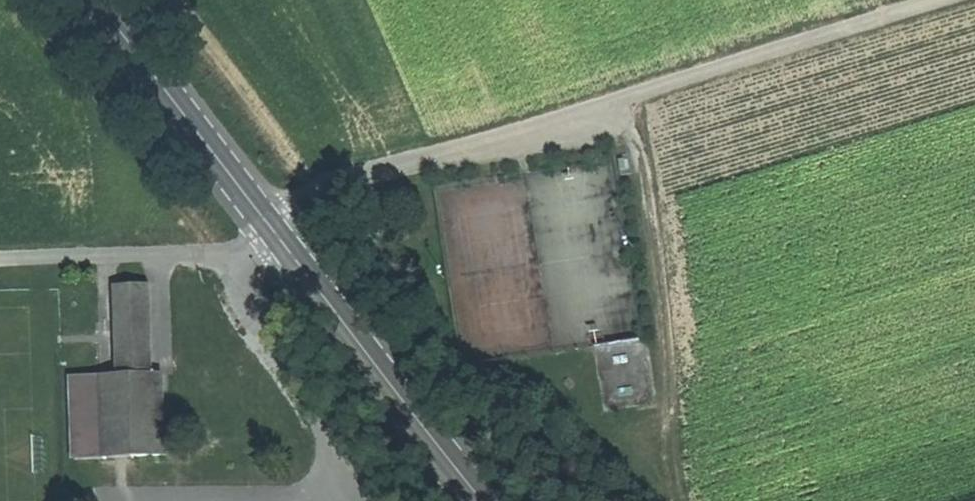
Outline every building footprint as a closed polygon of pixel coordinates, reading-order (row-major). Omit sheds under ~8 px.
[(138,283),(104,284),(107,374),(107,402),(120,401),(122,455),(154,454),(152,372),(140,372),(138,283)] [(107,402),(107,374),(60,375),(62,456),(122,455),(120,401),(107,402)]
